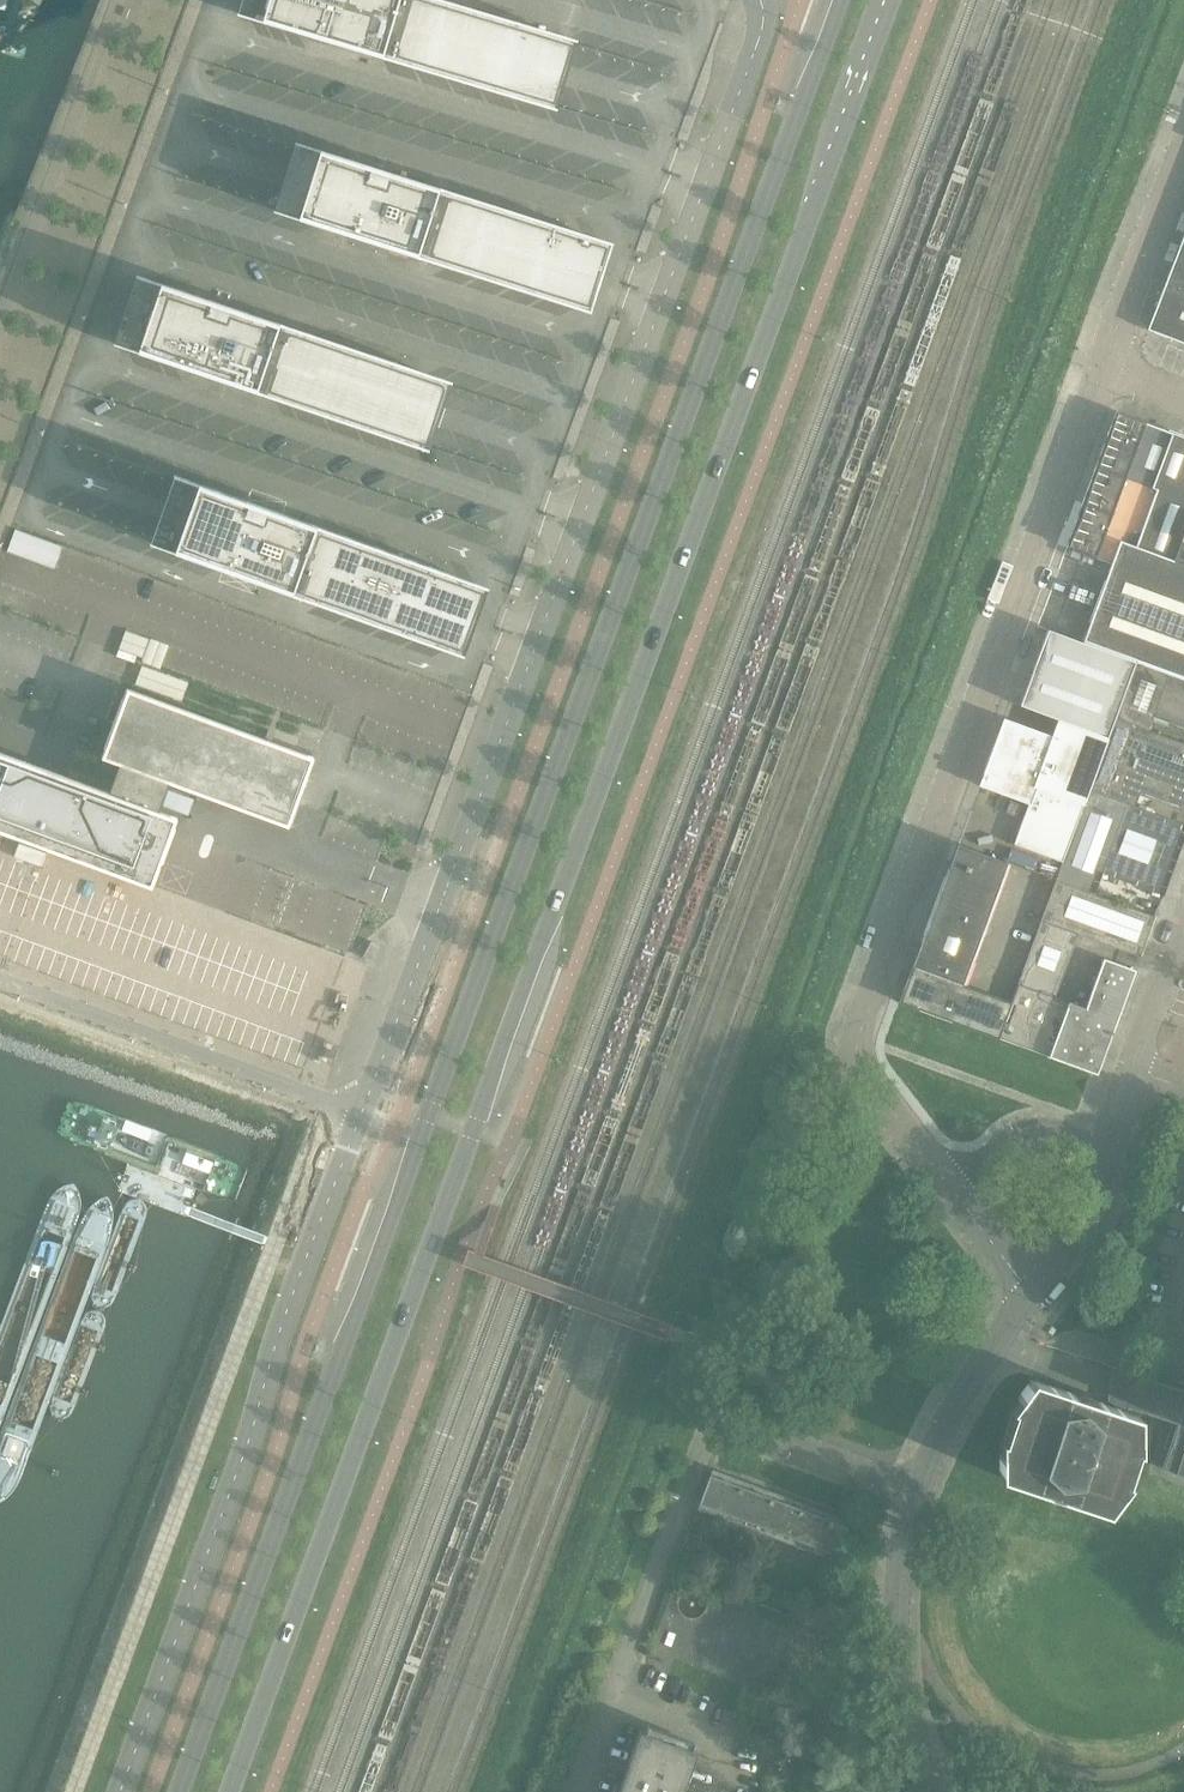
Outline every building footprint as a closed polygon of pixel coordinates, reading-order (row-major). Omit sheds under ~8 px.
[(533,28),(438,0),(241,0),(237,16),(554,111),(564,78),(575,41),(533,28)] [(601,277),(611,243),(296,143),(284,177),(273,213),(589,313),(601,277)] [(1148,330),(1183,344),(1183,236),(1148,330)] [(451,382),(137,276),(128,304),(114,345),(428,451),(440,416),(451,382)] [(1183,533),(1183,438),(1116,413),(1096,468),(1125,478),(1112,514),(1096,559),(1111,564),(1083,642),(1137,662),(1137,663),(1183,680),(1183,565),(1174,562),(1183,533)] [(487,587),(175,475),(162,510),(150,544),(462,656),(475,621),(487,587)] [(1112,514),(1083,503),(1067,546),(1066,548),(1096,559),(1112,514)] [(58,566),(65,544),(17,529),(10,551),(58,566)] [(1174,562),(1183,565),(1183,533),(1174,562)] [(1107,738),(1135,662),(1048,630),(1020,706),(1107,738)] [(1137,663),(1116,719),(1132,725),(1179,742),(1183,728),(1183,680),(1137,663)] [(140,681),(183,698),(188,684),(145,666),(140,681)] [(169,786),(170,783),(288,827),(313,758),(128,690),(120,712),(103,758),(120,765),(109,794),(0,753),(0,831),(151,887),(177,818),(160,813),(162,806),(163,806),(165,806),(166,806),(167,806),(170,804),(171,803),(172,802),(172,801),(173,799),(173,798),(173,796),(173,795),(172,794),(171,792),(170,791),(169,790),(168,790),(169,786)] [(1089,791),(1108,739),(1058,721),(1052,736),(1004,719),(979,786),(1029,804),(1031,805),(1037,788),(1083,805),(1089,791)] [(1179,742),(1132,725),(1106,797),(1135,807),(1140,792),(1183,808),(1183,744),(1179,742)] [(1062,863),(1083,805),(1037,788),(1031,805),(1029,804),(1013,845),(1062,863)] [(1183,839),(1183,825),(1135,807),(1106,797),(1089,791),(1083,805),(1062,863),(1056,881),(1094,895),(1103,872),(1164,895),(1183,839)] [(1007,863),(957,845),(913,965),(963,983),(1007,863)] [(1155,917),(1094,895),(1056,881),(1042,920),(1079,933),(1141,956),(1155,917)] [(1042,920),(1018,984),(1055,998),(1079,933),(1042,920)] [(382,947),(371,942),(363,957),(373,963),(382,947)] [(1112,1035),(1135,971),(1104,960),(1086,1009),(1055,998),(1018,984),(1012,1001),(963,983),(949,1020),(1051,1058),(1052,1055),(1092,1069),(1098,1053),(1104,1056),(1112,1035)] [(913,965),(900,1002),(949,1020),(963,983),(913,965)] [(1000,1453),(1000,1477),(1031,1487),(1043,1491),(1059,1496),(1064,1498),(1107,1512),(1128,1482),(1119,1479),(1129,1449),(1138,1452),(1138,1415),(1127,1411),(1129,1407),(1152,1415),(1155,1416),(1178,1423),(1183,1405),(1183,1391),(1165,1385),(1143,1378),(1134,1375),(1121,1370),(1111,1402),(1114,1403),(1113,1407),(1095,1401),(1093,1407),(1072,1400),(1074,1394),(1032,1380),(1018,1399),(1024,1401),(1006,1456),(1000,1453)] [(1162,1470),(1183,1477),(1183,1405),(1178,1423),(1163,1468),(1162,1470)] [(849,1527),(710,1475),(700,1504),(838,1556),(849,1527)] [(701,1537),(689,1533),(683,1551),(694,1555),(701,1537)] [(696,1752),(639,1731),(617,1791),(681,1791),(696,1752)]
